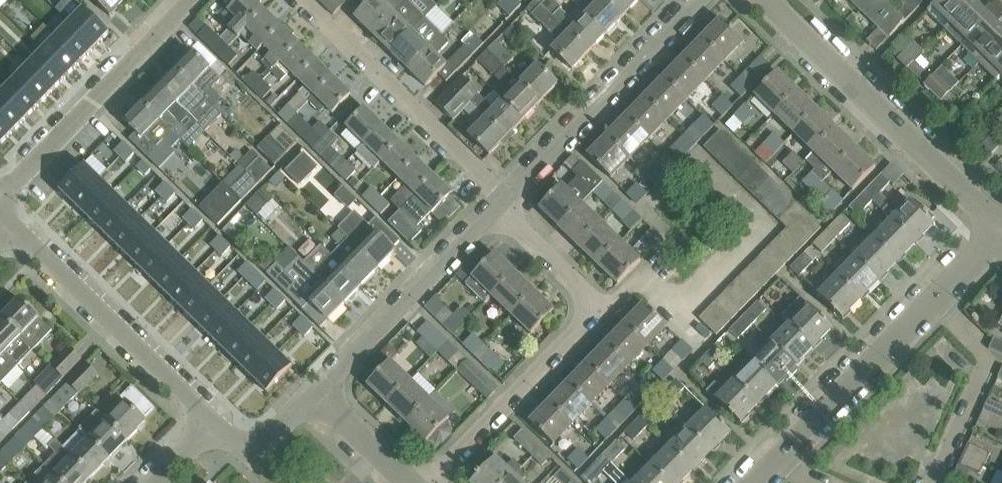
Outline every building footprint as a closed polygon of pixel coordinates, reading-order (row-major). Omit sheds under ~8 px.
[(96,2),(110,16),(111,15),(110,14),(124,0),(93,0),(96,2)] [(246,29),(265,10),(258,4),(261,1),(260,0),(240,0),(229,12),(246,29)] [(333,15),(348,0),(318,0),(333,15)] [(384,4),(380,0),(373,0),(355,18),(373,36),(407,0),(388,0),(384,4)] [(373,36),(390,52),(425,17),(417,9),(426,0),(407,0),(373,36)] [(515,0),(503,0),(497,5),(510,17),(521,5),(515,0)] [(589,52),(606,34),(585,15),(579,8),(569,17),(561,9),(562,8),(554,0),(536,0),(541,5),(589,52)] [(606,34),(623,17),(605,0),(585,0),(579,6),(587,13),(585,15),(606,34)] [(623,17),(639,0),(605,0),(623,17)] [(889,37),(925,0),(851,0),(889,37)] [(945,29),(973,0),(938,0),(932,6),(939,14),(934,19),(945,29)] [(962,46),(1001,5),(997,0),(993,0),(983,10),(973,0),(945,29),(962,46)] [(552,50),(558,56),(572,70),(589,52),(541,5),(532,14),(559,41),(552,50)] [(1001,18),(1001,5),(962,46),(979,63),(1001,39),(1001,28),(997,23),(1001,18)] [(84,8),(69,23),(95,48),(109,33),(84,8)] [(282,27),(265,10),(246,29),(241,34),(258,51),(263,46),(282,27)] [(442,34),(425,17),(390,52),(407,69),(442,34)] [(724,61),(728,56),(742,42),(743,43),(744,41),(721,19),(720,20),(721,21),(703,39),(724,61)] [(69,23),(56,36),(82,61),(95,48),(69,23)] [(262,63),(271,72),(299,44),(291,36),(294,33),(285,25),(285,24),(282,27),(263,46),(271,53),(262,63)] [(44,25),(31,39),(43,50),(68,75),(82,61),(56,36),(44,25)] [(207,26),(198,36),(219,57),(228,47),(207,26)] [(442,34),(407,69),(425,86),(438,73),(446,82),(482,45),(474,36),(446,65),(437,55),(449,42),(442,35),(442,34)] [(724,61),(703,39),(684,59),(705,80),(724,61)] [(910,39),(896,56),(909,66),(923,49),(910,39)] [(1001,74),(1001,73),(1001,39),(979,63),(989,73),(994,67),(1001,74)] [(496,41),(486,51),(504,68),(514,58),(496,41)] [(298,79),(316,61),(299,44),(271,72),(281,81),(290,71),(298,79)] [(228,47),(219,57),(228,66),(238,56),(228,47)] [(43,50),(29,64),(55,89),(68,75),(43,50)] [(174,68),(193,86),(204,97),(214,107),(222,98),(212,89),(221,79),(191,50),(174,68)] [(520,82),(504,68),(486,51),(478,60),(503,84),(504,83),(512,90),(503,100),(523,120),(540,102),(520,82)] [(760,57),(741,77),(751,86),(770,66),(760,57)] [(705,80),(684,59),(665,78),(686,99),(705,80)] [(297,114),(309,102),(333,77),(316,61),(298,79),(305,86),(278,115),(287,124),(297,114)] [(29,64),(16,78),(42,103),(55,89),(29,64)] [(520,82),(540,102),(558,85),(537,65),(520,82)] [(197,109),(183,96),(193,86),(174,68),(157,85),(187,114),(190,117),(197,109)] [(253,91),(263,80),(254,71),(248,77),(247,75),(242,80),(253,91)] [(778,73),(777,71),(754,95),(756,96),(757,95),(775,113),(796,92),(778,74),(778,73)] [(924,85),(941,101),(952,90),(935,74),(924,85)] [(486,117),(507,137),(523,120),(503,100),(494,91),(485,100),(478,94),(480,92),(463,76),(454,85),(486,117)] [(332,113),(337,109),(351,95),(333,77),(309,102),(320,112),(325,106),(332,113)] [(741,77),(732,87),(741,96),(751,86),(741,77)] [(16,78),(3,91),(28,116),(42,103),(16,78)] [(646,98),(667,119),(686,99),(665,78),(646,98)] [(263,80),(253,91),(263,100),(272,90),(263,80)] [(187,114),(157,85),(140,102),(180,140),(187,132),(178,124),(187,114)] [(489,155),(507,137),(486,117),(454,85),(436,104),(453,120),(464,109),(479,124),(469,135),(489,155)] [(0,94),(0,116),(15,130),(28,116),(3,91),(0,94)] [(816,111),(796,92),(775,113),(795,132),(816,111)] [(266,102),(271,106),(279,98),(275,93),(266,102)] [(722,95),(712,106),(723,117),(734,105),(722,95)] [(279,98),(271,106),(275,111),(283,102),(279,98)] [(627,117),(649,138),(667,119),(646,98),(627,117)] [(129,139),(143,153),(156,166),(166,155),(157,146),(164,140),(172,148),(180,140),(140,102),(123,120),(136,132),(129,139)] [(756,115),(745,104),(734,116),(745,126),(756,115)] [(347,127),(364,144),(383,126),(365,109),(347,127)] [(816,111),(795,132),(814,151),(835,130),(816,111)] [(313,129),(297,114),(287,124),(312,148),(329,131),(320,122),(313,129)] [(1,145),(15,130),(0,116),(0,144),(1,145)] [(694,126),(704,136),(714,126),(704,116),(694,126)] [(608,137),(630,158),(649,138),(627,117),(608,137)] [(285,151),(287,153),(297,142),(279,126),(269,136),(257,149),(273,164),(285,151)] [(383,126),(364,144),(357,152),(374,169),(381,161),(400,143),(383,126)] [(712,155),(729,138),(721,130),(704,147),(712,155)] [(811,191),(813,192),(823,182),(834,170),(855,149),(835,130),(814,151),(805,160),(815,169),(812,172),(811,171),(801,182),(811,191)] [(312,148),(337,172),(347,162),(331,146),(338,139),(329,131),(312,148)] [(774,133),(763,144),(774,154),(785,143),(774,133)] [(675,145),(685,155),(695,145),(685,135),(675,145)] [(630,158),(608,137),(590,156),(589,155),(588,156),(611,179),(612,177),(611,177),(630,158)] [(984,143),(983,144),(992,153),(999,146),(994,141),(990,137),(984,143)] [(712,155),(721,163),(737,146),(729,138),(712,155)] [(123,142),(114,151),(120,156),(129,148),(123,142)] [(417,159),(400,143),(381,161),(399,178),(417,159)] [(737,146),(721,163),(729,172),(746,154),(737,146)] [(129,148),(120,156),(126,162),(134,153),(129,148)] [(853,191),(862,181),(875,167),(874,166),(873,167),(855,149),(834,170),(852,188),(851,189),(853,191)] [(793,151),(782,162),(794,173),(804,162),(794,152),(793,151)] [(290,166),(285,171),(300,185),(318,167),(304,153),(299,157),(290,166)] [(729,172),(737,180),(754,162),(746,154),(729,172)] [(666,175),(672,168),(676,165),(666,155),(656,165),(666,175)] [(260,183),(273,168),(260,156),(247,170),(249,172),(260,183)] [(400,210),(434,176),(417,159),(399,178),(406,185),(390,201),(400,210)] [(142,161),(134,170),(143,178),(151,170),(142,161)] [(347,162),(337,172),(346,181),(356,171),(347,162)] [(603,182),(583,162),(573,173),(578,178),(566,190),(562,187),(563,186),(562,184),(539,208),(540,209),(541,208),(560,226),(581,205),(593,192),(603,182)] [(737,180),(746,188),(762,170),(754,162),(737,180)] [(84,164),(59,190),(74,204),(99,178),(84,164)] [(746,188),(754,196),(771,178),(762,170),(746,188)] [(232,189),(243,200),(260,183),(249,172),(232,189)] [(935,225),(931,221),(934,218),(935,218),(936,217),(923,205),(922,206),(923,206),(919,210),(910,200),(900,211),(891,202),(890,204),(880,194),(891,181),(883,173),(863,193),(872,201),(891,219),(915,243),(933,225),(934,226),(935,225)] [(451,193),(434,176),(400,210),(400,211),(389,222),(410,243),(422,231),(417,227),(432,211),(433,212),(439,206),(447,215),(461,201),(453,192),(451,193)] [(99,178),(74,204),(88,218),(113,192),(99,178)] [(771,178),(754,196),(762,204),(779,186),(771,178)] [(164,182),(156,191),(161,197),(170,188),(164,182)] [(603,202),(613,210),(622,200),(603,182),(593,192),(603,202)] [(843,200),(823,182),(813,192),(823,200),(819,205),(830,215),(843,200)] [(637,184),(627,194),(637,204),(647,194),(637,184)] [(228,186),(203,212),(217,226),(243,200),(232,189),(228,186)] [(762,204),(770,212),(787,195),(779,186),(762,204)] [(371,206),(381,196),(372,187),(362,197),(371,206)] [(170,188),(161,197),(167,202),(176,194),(170,188)] [(113,192),(88,218),(101,231),(126,205),(113,192)] [(872,201),(863,193),(850,207),(858,216),(872,201)] [(257,194),(246,205),(257,216),(268,204),(257,194)] [(770,212),(779,220),(796,203),(787,195),(770,212)] [(371,206),(386,220),(392,213),(387,208),(390,205),(381,196),(371,206)] [(642,220),(622,200),(613,210),(623,220),(618,225),(628,235),(642,220)] [(796,203),(779,220),(787,228),(804,211),(796,203)] [(126,205),(101,231),(115,244),(140,219),(126,205)] [(600,224),(581,205),(560,226),(579,245),(600,224)] [(192,209),(183,218),(189,223),(197,215),(192,209)] [(804,211),(787,228),(779,236),(796,253),(821,228),(804,211)] [(197,215),(189,223),(195,229),(203,221),(203,220),(197,215)] [(827,230),(835,238),(850,223),(842,215),(827,230)] [(365,222),(349,238),(360,249),(379,268),(396,251),(393,248),(399,242),(400,242),(401,241),(376,217),(368,225),(368,224),(365,222)] [(140,219),(115,244),(129,258),(154,232),(140,219)] [(891,219),(873,238),(897,261),(915,243),(891,219)] [(241,237),(228,224),(221,231),(235,244),(241,237)] [(599,264),(620,243),(600,224),(579,245),(599,264)] [(339,229),(331,237),(341,246),(332,256),(362,286),(379,268),(360,249),(349,238),(339,229)] [(662,239),(652,229),(642,239),(652,249),(662,239)] [(835,238),(827,230),(814,244),(822,252),(835,238)] [(154,232),(129,258),(143,271),(168,245),(154,232)] [(219,236),(211,245),(216,250),(225,242),(219,236)] [(796,253),(779,236),(771,244),(788,261),(796,253)] [(854,257),(878,280),(897,261),(873,238),(854,257)] [(225,242),(216,250),(222,256),(230,248),(231,247),(225,242)] [(638,261),(620,243),(599,264),(617,282),(617,283),(618,285),(641,261),(639,260),(638,261)] [(771,244),(763,253),(780,269),(788,261),(771,244)] [(168,245),(143,271),(156,285),(181,259),(168,245)] [(320,245),(304,262),(311,269),(315,273),(345,303),(362,286),(332,256),(320,245)] [(809,248),(790,268),(799,276),(818,257),(809,248)] [(485,303),(493,295),(514,274),(495,256),(496,255),(495,253),(465,284),(485,303)] [(780,269),(763,253),(755,261),(772,278),(780,269)] [(878,280),(854,257),(836,275),(860,299),(878,280)] [(276,264),(267,274),(302,309),(301,309),(319,327),(320,326),(327,319),(328,320),(345,303),(315,273),(311,269),(304,262),(300,258),(285,273),(284,271),(277,264),(276,264)] [(181,259),(156,285),(170,298),(195,272),(181,259)] [(755,261),(747,269),(765,286),(772,278),(755,261)] [(247,263),(238,271),(244,277),(252,268),(247,263)] [(252,268),(244,277),(250,283),(258,275),(258,274),(252,268)] [(747,269),(739,277),(756,294),(765,286),(747,269)] [(195,272),(170,298),(184,311),(209,285),(195,272)] [(512,314),(533,292),(514,274),(493,295),(512,314)] [(860,299),(836,275),(817,294),(832,309),(831,310),(835,313),(836,312),(843,319),(844,318),(842,317),(860,299)] [(756,294),(739,277),(731,285),(748,302),(756,294)] [(209,285),(184,311),(198,325),(223,299),(209,285)] [(731,285),(723,293),(741,310),(748,302),(731,285)] [(274,290),(266,298),(271,304),(280,295),(274,290)] [(533,292),(512,314),(531,332),(530,333),(531,334),(554,311),(553,310),(552,311),(533,292)] [(741,310),(723,293),(715,302),(733,318),(741,310)] [(280,295),(271,304),(277,310),(285,302),(286,301),(280,295)] [(464,323),(436,296),(426,306),(453,334),(464,323)] [(826,322),(827,321),(824,318),(823,319),(801,297),(782,317),(789,323),(789,324),(813,347),(831,329),(832,330),(833,329),(826,322)] [(19,298),(1,316),(35,349),(52,331),(19,298)] [(223,299),(198,325),(211,338),(237,312),(223,299)] [(752,324),(766,310),(758,301),(744,316),(752,324)] [(715,302),(707,310),(725,327),(733,318),(715,302)] [(666,328),(668,327),(644,304),(643,305),(644,306),(626,325),(647,346),(665,327),(666,328)] [(725,327),(707,310),(699,318),(716,335),(725,327)] [(237,312),(211,338),(225,351),(250,326),(237,312)] [(0,318),(0,350),(17,367),(35,349),(1,316),(0,318)] [(302,316),(293,325),(299,331),(307,322),(302,316)] [(756,327),(752,324),(744,316),(730,330),(741,342),(756,327)] [(307,322),(299,331),(305,336),(313,328),(307,322)] [(438,352),(449,340),(429,322),(419,332),(424,337),(417,345),(431,358),(437,351),(438,352)] [(771,342),(795,365),(813,347),(789,324),(771,342)] [(647,346),(626,325),(607,344),(628,365),(647,346)] [(250,326),(225,351),(239,365),(264,339),(250,326)] [(701,342),(709,334),(701,326),(693,334),(701,342)] [(473,334),(464,344),(474,354),(484,344),(473,334)] [(707,353),(716,362),(734,343),(726,334),(707,353)] [(994,337),(989,349),(1001,355),(1001,341),(994,337)] [(264,339),(239,365),(253,378),(278,352),(264,339)] [(455,368),(466,356),(449,340),(438,352),(455,368)] [(693,351),(682,341),(673,351),(683,361),(693,351)] [(800,370),(795,365),(771,342),(752,361),(776,384),(783,377),(786,381),(797,370),(799,371),(800,370)] [(484,344),(474,354),(483,363),(493,353),(484,344)] [(634,371),(628,365),(607,344),(588,364),(610,385),(616,391),(634,371)] [(64,377),(81,359),(70,348),(52,366),(54,368),(64,377)] [(0,384),(17,367),(0,350),(0,384)] [(278,352),(253,378),(267,392),(292,367),(278,352)] [(483,363),(494,373),(504,363),(493,353),(483,363)] [(716,362),(707,353),(693,368),(702,376),(716,362)] [(663,359),(653,371),(664,381),(675,370),(663,359)] [(490,382),(476,368),(467,360),(458,371),(481,392),(490,382)] [(369,385),(388,403),(409,381),(390,363),(391,362),(390,361),(367,384),(369,385)] [(752,361),(734,379),(758,403),(776,384),(752,361)] [(98,375),(86,364),(68,382),(79,393),(80,394),(98,375)] [(591,404),(610,385),(588,364),(569,383),(591,404)] [(35,382),(37,385),(48,395),(56,386),(43,374),(35,382)] [(644,379),(634,390),(645,401),(655,389),(644,379)] [(658,398),(675,414),(679,410),(670,402),(685,387),(676,379),(658,398)] [(740,421),(758,403),(734,379),(723,390),(715,382),(706,391),(715,400),(716,399),(730,413),(729,414),(733,418),(734,417),(741,423),(742,423),(740,421)] [(388,403),(407,422),(428,400),(409,381),(388,403)] [(79,393),(68,382),(51,400),(61,411),(79,393)] [(591,404),(569,383),(550,403),(572,424),(591,404)] [(20,403),(30,413),(48,395),(37,385),(20,403)] [(437,392),(428,400),(407,422),(426,440),(425,441),(426,442),(431,437),(437,443),(442,443),(451,434),(451,428),(445,423),(449,419),(448,417),(447,418),(437,409),(445,400),(437,392)] [(615,411),(626,421),(637,409),(626,399),(615,411)] [(983,410),(1001,419),(1001,406),(988,399),(983,410)] [(33,418),(44,429),(61,411),(51,400),(33,418)] [(125,401),(111,416),(107,420),(128,441),(146,422),(125,401)] [(20,403),(3,420),(13,431),(30,413),(20,403)] [(554,443),(572,424),(550,403),(532,422),(531,421),(530,422),(553,445),(555,444),(554,443)] [(639,418),(647,426),(662,411),(653,403),(639,418)] [(706,408),(692,423),(687,428),(711,451),(729,433),(730,434),(731,433),(724,426),(725,425),(722,422),(721,423),(706,408)] [(128,441),(107,420),(97,410),(79,428),(80,429),(111,459),(128,441)] [(983,410),(978,422),(1000,432),(1001,427),(1001,419),(983,410)] [(13,431),(3,420),(0,418),(0,445),(13,431)] [(33,418),(15,436),(26,447),(44,429),(33,418)] [(647,426),(639,418),(625,432),(634,440),(647,426)] [(617,430),(606,419),(596,430),(607,440),(617,430)] [(693,470),(711,451),(687,428),(669,446),(693,470)] [(63,447),(93,477),(111,459),(80,429),(63,447)] [(541,448),(523,430),(515,439),(533,456),(541,448)] [(15,436),(0,452),(0,457),(8,465),(26,447),(15,436)] [(63,447),(55,440),(49,447),(56,453),(44,465),(63,482),(87,482),(93,477),(63,447)] [(603,455),(611,464),(626,449),(617,440),(603,455)] [(963,454),(985,464),(990,453),(968,443),(963,454)] [(567,459),(578,469),(592,454),(582,444),(567,459)] [(693,470),(669,446),(650,465),(669,482),(680,482),(693,470)] [(541,448),(533,456),(542,465),(550,457),(541,448)] [(963,454),(958,466),(980,476),(985,464),(963,454)] [(597,478),(611,464),(603,455),(589,470),(597,478)] [(8,465),(0,457),(0,473),(8,465)] [(520,469),(522,467),(514,459),(507,467),(496,457),(480,474),(479,473),(475,476),(476,477),(471,482),(507,482),(520,469)] [(44,465),(27,482),(63,482),(44,465)] [(633,482),(669,482),(650,465),(633,482)] [(577,482),(563,468),(554,477),(560,482),(576,482),(577,482)] [(522,481),(527,476),(520,469),(507,482),(523,482),(522,481)]
